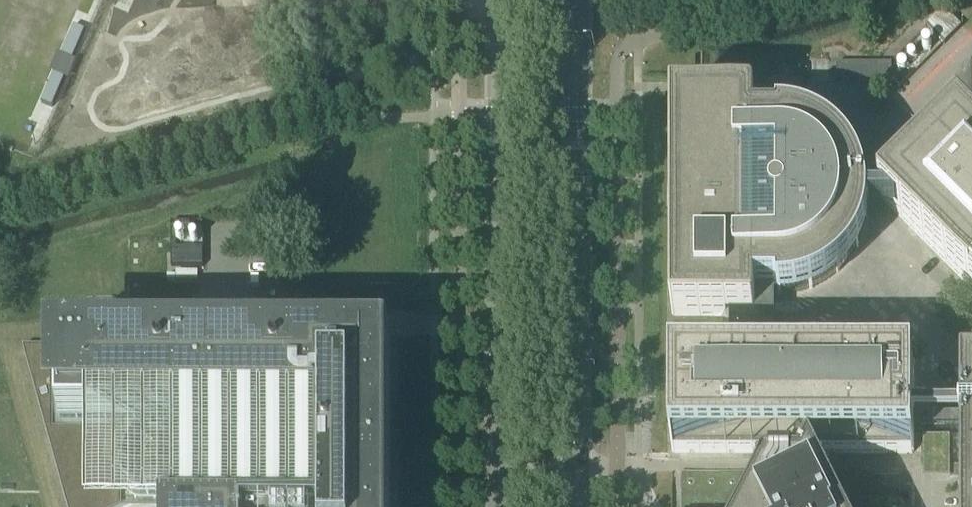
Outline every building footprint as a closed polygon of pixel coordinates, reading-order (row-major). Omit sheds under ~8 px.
[(962,28),(961,27),(945,11),(929,27),(945,43),(946,44),(962,28)] [(892,64),(891,64),(876,64),(863,64),(856,64),(837,64),(837,81),(891,81),(892,81),(892,64)] [(874,213),(896,213),(886,204),(879,204),(874,204),(869,204),(869,199),(868,196),(867,192),(867,188),(866,185),(865,182),(864,178),(862,175),(861,172),(859,168),(858,165),(856,162),(854,159),(852,156),(850,153),(847,151),(845,148),(843,145),(840,143),(837,141),(834,138),(831,136),(828,134),(825,132),(822,130),(818,128),(815,127),(811,126),(808,124),(804,123),(801,122),(797,121),(793,121),(790,120),(786,120),(782,120),(778,120),(778,124),(774,124),(774,123),(774,122),(774,121),(773,120),(773,119),(772,118),(771,118),(770,117),(769,117),(768,117),(767,117),(766,117),(765,117),(764,117),(763,118),(762,118),(761,119),(761,120),(760,121),(760,122),(760,123),(760,124),(756,124),(756,103),(754,101),(701,101),(674,101),(672,103),(672,315),(674,317),(722,317),(722,370),(674,370),(672,372),(672,452),(674,454),(681,454),(690,454),(735,454),(743,454),(803,454),(800,459),(795,469),(795,470),(794,472),(803,472),(804,470),(809,459),(812,454),(913,454),(914,453),(914,452),(914,432),(962,432),(963,422),(914,421),(914,372),(913,370),(775,370),(776,293),(779,293),(779,297),(780,297),(780,298),(781,298),(787,297),(792,297),(797,296),(802,295),(808,293),(813,291),(818,289),(822,287),(827,284),(831,281),(836,278),(840,274),(844,271),(847,267),(851,263),(854,258),(857,254),(859,249),(861,244),(863,239),(865,234),(867,229),(868,224),(868,218),(869,213),(874,213)] [(960,116),(958,116),(898,176),(880,194),(880,197),(886,204),(896,213),(971,289),(971,128),(960,116)] [(198,281),(198,272),(176,272),(176,281),(198,281)] [(26,354),(28,360),(68,506),(124,506),(130,504),(131,504),(132,505),(133,505),(134,506),(135,506),(136,506),(137,506),(393,506),(393,353),(393,347),(390,347),(389,354),(385,354),(385,352),(271,352),(272,347),(232,347),(232,352),(172,352),(60,352),(60,354),(32,354),(26,354)] [(965,370),(963,372),(963,422),(962,432),(962,468),(962,477),(962,506),(971,506),(971,370),(965,370)] [(823,477),(820,472),(821,470),(815,459),(809,459),(804,470),(803,472),(794,472),(795,470),(795,469),(772,469),(772,472),(766,472),(764,477),(749,506),(838,506),(823,477)]
